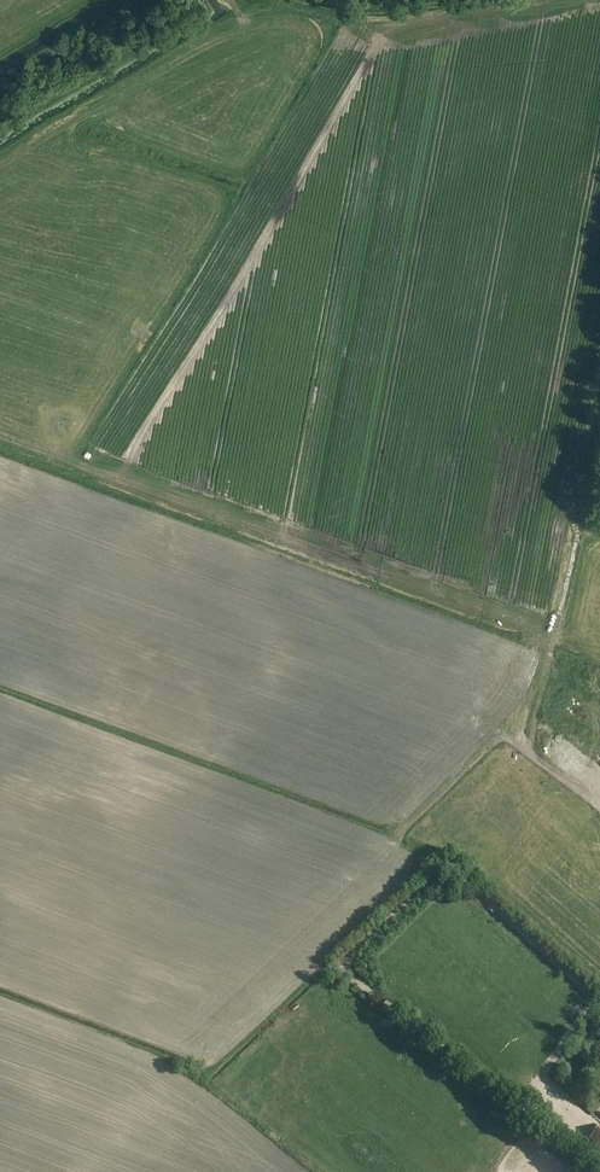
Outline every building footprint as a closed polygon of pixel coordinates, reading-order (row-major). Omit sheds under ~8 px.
[(590,1140),(599,1149),(599,1128),(590,1140)]
